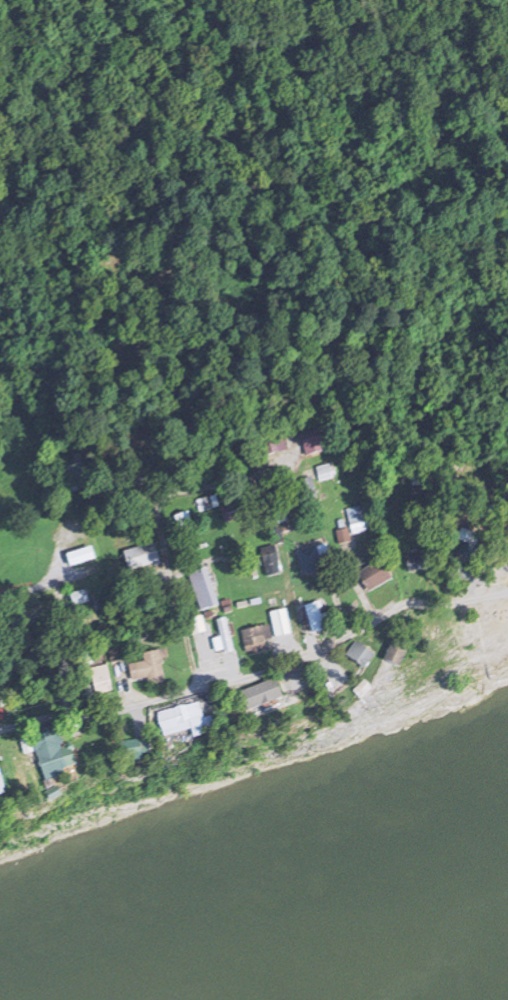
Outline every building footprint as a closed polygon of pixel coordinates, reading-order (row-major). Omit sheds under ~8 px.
[(326,454),(323,432),(304,434),(307,456),(326,454)] [(84,491),(84,456),(75,456),(75,466),(67,466),(67,491),(84,491)] [(240,473),(246,471),(244,463),(237,465),(240,473)] [(334,465),(318,468),(320,482),(336,480),(334,465)] [(301,482),(307,501),(319,497),(313,478),(301,482)] [(219,508),(217,497),(198,500),(201,512),(219,508)] [(224,512),(230,523),(242,515),(236,505),(224,512)] [(176,517),(182,534),(196,529),(190,512),(176,517)] [(459,555),(475,561),(479,550),(464,544),(459,555)] [(126,549),(129,571),(162,566),(159,545),(126,549)] [(269,577),(283,573),(276,546),(263,549),(269,577)] [(68,556),(73,568),(97,559),(93,547),(68,556)] [(324,561),(328,561),(330,551),(304,547),(301,570),(322,573),(324,561)] [(408,556),(410,572),(434,570),(433,554),(408,556)] [(394,583),(386,561),(360,571),(368,592),(394,583)] [(202,612),(220,606),(209,568),(190,574),(202,612)] [(315,635),(332,629),(321,601),(305,607),(315,635)] [(278,639),(294,635),(287,609),(271,613),(278,639)] [(223,637),(215,640),(220,655),(235,650),(226,619),(218,621),(223,637)] [(243,631),(248,655),(274,650),(270,627),(243,631)] [(412,647),(396,641),(388,662),(405,668),(412,647)] [(378,656),(358,642),(348,657),(368,671),(378,656)] [(169,684),(164,651),(145,653),(146,662),(131,664),(133,681),(150,679),(151,686),(169,684)] [(98,696),(115,691),(109,666),(92,670),(98,696)] [(254,713),(288,699),(280,679),(246,693),(254,713)] [(161,714),(168,739),(198,731),(197,725),(207,723),(202,704),(161,714)] [(73,778),(62,729),(39,734),(50,783),(73,778)] [(146,760),(146,744),(130,744),(130,760),(146,760)] [(45,791),(34,756),(18,761),(28,796),(45,791)] [(10,797),(5,770),(0,771),(0,799),(10,797)]
